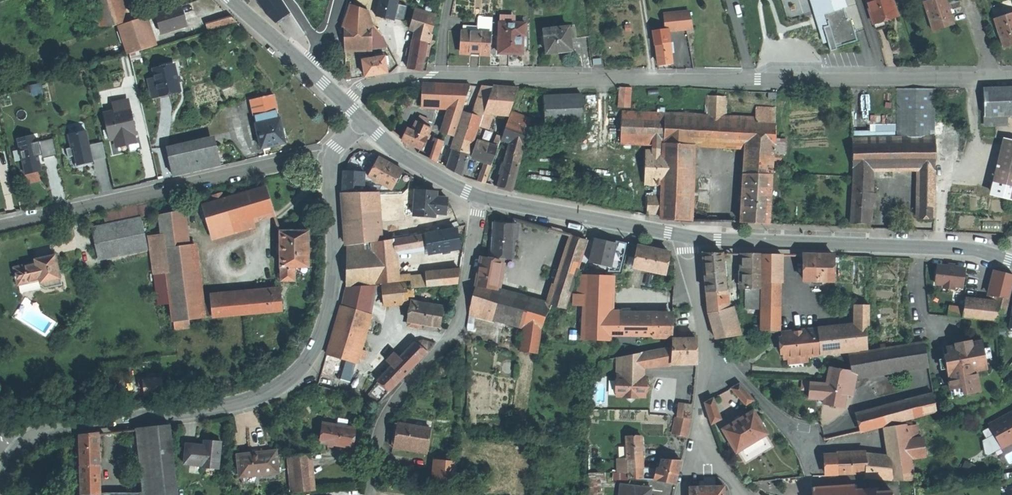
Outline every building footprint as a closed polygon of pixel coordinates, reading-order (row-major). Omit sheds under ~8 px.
[(113,28),(112,27),(130,21),(126,11),(123,0),(90,0),(100,32),(111,29),(113,28)] [(289,14),(280,0),(263,0),(270,11),(268,13),(277,22),(289,14)] [(814,17),(848,6),(846,0),(809,0),(814,17)] [(894,0),(868,0),(874,23),(875,23),(885,20),(891,18),(898,16),(894,0)] [(925,1),(934,31),(945,27),(955,24),(947,0),(928,0),(925,1)] [(345,24),(373,24),(371,18),(368,11),(356,6),(350,4),(345,24)] [(184,16),(181,6),(157,14),(163,33),(187,26),(184,16)] [(130,22),(142,19),(138,7),(126,11),(130,21),(130,22)] [(824,14),(815,17),(816,21),(826,52),(838,49),(858,43),(855,32),(850,17),(846,18),(843,8),(824,14)] [(436,17),(415,11),(409,28),(419,31),(431,35),(436,17)] [(692,13),(683,14),(684,29),(693,28),(692,13)] [(995,19),(1005,48),(1011,46),(1011,13),(995,19)] [(163,33),(157,14),(152,15),(158,35),(163,33)] [(371,18),(373,24),(383,35),(390,29),(376,14),(371,18)] [(683,14),(665,16),(667,29),(667,31),(684,29),(683,14)] [(523,54),(523,44),(524,36),(526,36),(526,35),(527,24),(508,23),(509,15),(501,15),(499,53),(511,54),(523,54)] [(492,33),(493,17),(479,16),(478,32),(492,33)] [(148,48),(154,47),(145,18),(142,19),(130,22),(121,25),(130,54),(133,53),(138,52),(148,48)] [(209,31),(238,22),(232,18),(208,25),(209,31)] [(887,27),(885,20),(875,23),(877,30),(887,27)] [(373,24),(345,24),(345,51),(361,51),(373,49),(373,48),(373,24)] [(383,35),(373,24),(373,48),(378,48),(378,49),(389,46),(383,35)] [(569,27),(545,30),(547,53),(558,52),(559,54),(565,53),(572,52),(571,51),(572,51),(571,39),(576,39),(576,31),(569,31),(569,27)] [(652,31),(656,53),(657,53),(656,45),(670,44),(667,31),(667,29),(652,31)] [(429,43),(431,35),(419,31),(417,41),(427,42),(429,43)] [(490,53),(492,33),(478,32),(462,31),(460,51),(475,52),(490,53)] [(427,44),(427,42),(417,41),(413,40),(412,50),(411,51),(425,54),(427,44)] [(656,45),(657,53),(659,64),(666,63),(673,63),(671,43),(670,44),(656,45)] [(422,71),(425,56),(425,54),(411,51),(410,56),(408,68),(414,69),(422,71)] [(133,53),(130,54),(131,56),(132,60),(140,58),(138,52),(133,53)] [(382,74),(388,73),(386,57),(383,57),(380,58),(377,58),(371,59),(364,60),(363,60),(366,77),(377,75),(382,74)] [(156,78),(160,95),(170,92),(181,90),(175,64),(154,69),(156,78)] [(152,96),(160,95),(156,78),(149,79),(152,96)] [(429,106),(433,106),(441,106),(442,84),(422,83),(421,105),(429,106)] [(441,106),(451,107),(463,108),(464,108),(471,85),(442,84),(441,106)] [(484,112),(493,88),(483,87),(473,115),(481,118),(482,118),(484,112)] [(632,88),(620,87),(618,106),(630,107),(632,88)] [(984,88),(984,116),(1007,115),(1011,115),(1011,87),(984,88)] [(518,89),(493,88),(484,112),(493,113),(509,114),(518,89)] [(899,88),(898,138),(906,138),(919,138),(933,137),(934,88),(899,88)] [(267,97),(264,98),(251,100),(256,124),(279,119),(274,95),(267,97)] [(582,95),(544,97),(546,124),(583,122),(582,95)] [(707,96),(706,116),(726,117),(726,96),(707,96)] [(114,103),(116,112),(131,108),(129,99),(114,103)] [(454,137),(463,108),(451,107),(443,133),(446,134),(454,137)] [(131,108),(116,112),(105,115),(110,138),(115,137),(119,136),(121,146),(127,144),(133,143),(131,133),(134,132),(137,131),(131,108)] [(775,119),(776,109),(757,108),(757,118),(775,119)] [(481,118),(473,115),(462,112),(457,129),(459,130),(456,139),(472,145),(474,140),(478,126),(481,118)] [(484,112),(482,118),(481,118),(478,126),(486,128),(488,129),(493,113),(484,112)] [(523,147),(530,118),(522,115),(511,112),(507,123),(501,140),(511,143),(523,147)] [(643,143),(645,113),(623,112),(621,142),(643,143)] [(664,144),(664,143),(664,114),(658,114),(645,113),(643,143),(653,144),(664,144)] [(774,139),(775,119),(757,118),(726,117),(706,116),(664,114),(664,143),(690,144),(745,147),(774,149),(774,139)] [(1007,123),(1007,115),(984,116),(985,123),(1007,123)] [(279,119),(256,124),(262,149),(269,147),(277,146),(278,147),(280,147),(281,147),(282,147),(284,146),(286,145),(286,143),(287,142),(287,140),(287,139),(286,137),(285,136),(284,135),(280,119),(279,119)] [(501,140),(507,123),(499,120),(495,132),(493,131),(492,134),(494,135),(497,136),(493,146),(497,147),(499,148),(501,140)] [(408,129),(402,140),(412,144),(421,149),(432,125),(426,122),(424,126),(416,122),(412,131),(408,129)] [(474,140),(478,141),(481,142),(486,128),(478,126),(474,140)] [(69,134),(72,147),(67,148),(68,156),(69,157),(74,156),(76,167),(83,166),(89,164),(89,162),(94,161),(107,158),(103,142),(90,145),(87,130),(86,130),(69,134)] [(451,145),(454,137),(446,134),(443,133),(441,141),(444,142),(447,143),(451,145)] [(35,134),(19,138),(26,173),(35,172),(42,170),(39,155),(42,154),(43,158),(58,154),(54,138),(40,141),(36,141),(35,134)] [(933,137),(919,138),(906,138),(898,138),(853,139),(853,169),(870,169),(907,169),(919,168),(917,219),(934,219),(934,192),(935,137),(933,137)] [(169,156),(216,146),(214,138),(167,148),(169,156)] [(472,145),(456,139),(453,149),(469,154),(472,145)] [(774,149),(773,162),(781,163),(782,153),(785,153),(785,139),(774,139),(774,149)] [(1009,139),(998,182),(1009,185),(1006,198),(1011,200),(1011,140),(1009,139)] [(437,140),(430,160),(437,163),(442,145),(444,142),(441,141),(437,140)] [(497,147),(493,146),(481,142),(478,141),(472,158),(479,160),(485,162),(491,164),(497,147)] [(521,155),(523,147),(511,143),(508,151),(521,155)] [(663,153),(690,154),(690,144),(664,143),(664,144),(664,152),(663,153)] [(653,152),(664,152),(664,144),(653,144),(653,152)] [(169,156),(173,176),(221,166),(217,146),(216,146),(169,156)] [(772,174),(773,162),(774,149),(745,147),(743,174),(772,174)] [(453,149),(447,169),(454,172),(462,176),(469,154),(453,149)] [(519,160),(521,155),(508,151),(507,156),(519,160)] [(662,186),(663,153),(664,152),(653,152),(647,151),(646,185),(662,186)] [(661,214),(660,219),(687,221),(690,154),(663,153),(662,186),(661,198),(661,214)] [(504,188),(512,190),(519,160),(507,156),(498,187),(504,188)] [(391,164),(379,157),(368,176),(376,181),(379,182),(391,189),(402,171),(391,164)] [(485,162),(478,181),(485,184),(491,164),(485,162)] [(870,169),(853,169),(852,193),(872,193),(873,193),(870,169)] [(358,171),(343,171),(343,172),(342,193),(357,192),(358,171)] [(755,223),(769,224),(772,174),(743,174),(740,222),(755,223)] [(995,196),(1006,198),(1009,185),(998,182),(995,196)] [(274,212),(266,187),(224,199),(215,202),(202,206),(210,231),(274,212)] [(394,239),(413,236),(412,230),(410,208),(408,191),(391,190),(394,239)] [(357,192),(342,193),(343,209),(345,235),(363,233),(363,226),(379,225),(379,217),(377,191),(371,191),(364,192),(357,192)] [(436,198),(436,193),(415,192),(414,216),(435,217),(435,214),(446,214),(447,199),(436,198)] [(215,202),(224,199),(222,193),(213,195),(215,202)] [(872,193),(852,193),(851,224),(860,224),(870,225),(872,193)] [(648,213),(661,214),(661,198),(649,198),(648,213)] [(148,204),(104,213),(106,225),(142,217),(150,216),(148,204)] [(183,210),(160,215),(162,227),(184,224),(183,210)] [(142,217),(106,225),(92,228),(98,258),(148,247),(142,217)] [(494,232),(492,256),(513,257),(515,223),(514,223),(512,223),(504,223),(495,222),(494,232)] [(184,224),(162,227),(163,237),(164,248),(187,246),(184,224)] [(363,226),(363,233),(364,243),(371,242),(380,240),(379,225),(363,226)] [(456,229),(426,235),(429,253),(459,248),(457,239),(456,229)] [(308,231),(281,232),(280,232),(281,267),(295,267),(308,267),(309,267),(309,253),(308,231)] [(363,233),(345,235),(347,246),(364,243),(363,233)] [(426,235),(394,239),(395,252),(427,247),(426,235)] [(588,240),(587,240),(579,237),(570,235),(548,304),(551,305),(552,305),(566,310),(578,272),(586,247),(588,240)] [(164,248),(163,237),(150,238),(155,275),(168,274),(164,248)] [(395,252),(394,239),(380,241),(380,240),(371,242),(374,264),(396,263),(395,252)] [(596,239),(590,262),(609,267),(615,244),(605,242),(596,239)] [(347,246),(346,286),(375,284),(374,264),(371,242),(364,243),(347,246)] [(202,303),(199,281),(195,245),(187,246),(164,248),(168,274),(172,304),(174,322),(189,320),(204,319),(202,303)] [(667,264),(669,253),(638,247),(635,262),(634,266),(633,268),(642,270),(661,274),(665,275),(667,264)] [(725,290),(722,254),(702,253),(706,292),(725,290)] [(760,288),(760,254),(746,254),(746,288),(760,288)] [(779,271),(779,254),(770,254),(762,254),(762,271),(779,271)] [(27,264),(14,266),(18,284),(39,279),(40,285),(45,287),(61,284),(55,255),(35,259),(35,262),(27,264)] [(834,281),(834,256),(818,255),(804,255),(804,260),(803,280),(816,281),(819,281),(834,281)] [(476,285),(496,289),(501,261),(497,260),(491,259),(481,257),(476,285)] [(374,264),(375,284),(397,282),(396,269),(396,263),(374,264)] [(954,286),(962,287),(964,268),(950,267),(937,266),(935,284),(944,285),(943,289),(953,290),(954,286)] [(295,267),(281,267),(281,282),(295,281),(295,273),(295,267)] [(396,269),(397,282),(411,280),(410,267),(396,269)] [(992,268),(987,295),(998,297),(1009,300),(1011,286),(1011,274),(992,268)] [(458,285),(460,270),(425,274),(426,287),(458,285)] [(778,332),(779,271),(762,271),(761,332),(778,332)] [(168,274),(155,275),(159,306),(172,304),(168,274)] [(611,341),(611,317),(612,292),(612,289),(613,276),(585,275),(584,295),(583,328),(582,340),(611,341)] [(407,303),(405,283),(382,285),(384,305),(407,303)] [(346,289),(326,355),(355,363),(357,358),(359,350),(370,311),(376,285),(346,287),(346,289)] [(541,328),(551,305),(548,304),(496,289),(476,285),(475,285),(469,308),(482,311),(528,324),(541,328)] [(746,308),(760,308),(760,301),(760,288),(746,288),(746,308)] [(726,299),(725,290),(706,292),(707,302),(726,299)] [(211,300),(211,302),(213,317),(247,314),(283,311),(281,293),(211,300)] [(571,328),(583,328),(584,295),(578,295),(578,294),(572,294),(571,328)] [(992,314),(997,315),(1004,316),(1009,300),(998,297),(996,300),(995,303),(992,314)] [(727,310),(726,299),(707,302),(708,314),(726,310),(727,310)] [(982,313),(985,300),(965,299),(963,309),(963,310),(982,313)] [(992,314),(995,303),(985,300),(982,313),(992,314)] [(415,323),(421,324),(438,327),(440,317),(442,307),(410,301),(407,321),(409,321),(415,322),(415,323)] [(211,302),(202,303),(204,319),(213,317),(211,302)] [(869,318),(870,305),(855,305),(854,326),(865,325),(869,325),(869,318)] [(963,309),(950,307),(948,316),(962,318),(963,310),(963,309)] [(726,310),(708,314),(713,330),(731,327),(726,310)] [(734,336),(741,335),(735,310),(727,310),(726,310),(731,327),(734,336)] [(963,310),(962,318),(998,322),(997,315),(992,314),(982,313),(963,310)] [(537,353),(541,328),(528,324),(482,311),(480,316),(523,328),(520,351),(537,353)] [(624,336),(624,318),(611,317),(611,341),(613,341),(612,348),(622,348),(622,336),(624,336)] [(672,339),(672,338),(673,328),(673,319),(624,318),(624,336),(654,337),(654,338),(671,339),(672,339)] [(190,327),(189,320),(174,322),(175,329),(190,327)] [(854,326),(818,330),(821,355),(868,350),(868,347),(865,325),(854,326)] [(716,339),(734,336),(731,327),(713,330),(716,339)] [(821,355),(818,330),(782,334),(783,341),(784,352),(785,359),(788,359),(807,357),(821,355)] [(695,337),(672,338),(672,339),(672,346),(671,363),(696,363),(696,350),(695,337)] [(415,342),(426,352),(432,346),(434,344),(428,342),(423,340),(415,342)] [(962,345),(946,348),(947,355),(944,356),(950,390),(963,387),(964,395),(980,392),(976,371),(987,369),(982,341),(962,345)] [(378,381),(389,391),(426,352),(415,342),(399,358),(392,367),(378,381)] [(927,364),(923,342),(904,345),(908,368),(927,364)] [(908,368),(904,345),(872,351),(876,373),(908,368)] [(671,363),(672,346),(658,348),(641,353),(640,365),(671,363)] [(359,350),(357,358),(363,360),(366,352),(359,350)] [(876,373),(872,351),(848,355),(849,358),(851,370),(852,377),(856,377),(876,373)] [(392,367),(399,358),(394,353),(386,361),(392,367)] [(640,365),(641,353),(623,356),(622,376),(640,376),(640,375),(640,365)] [(326,355),(318,386),(346,394),(355,363),(326,355)] [(843,408),(847,388),(848,386),(847,385),(850,370),(830,367),(825,384),(823,400),(823,404),(843,408)] [(853,389),(856,377),(852,377),(851,370),(850,370),(847,385),(848,386),(847,388),(853,389)] [(622,376),(617,376),(617,396),(625,396),(630,402),(636,396),(644,397),(644,390),(648,387),(644,383),(644,380),(644,376),(640,376),(622,376)] [(142,381),(143,389),(144,396),(154,395),(163,394),(162,379),(155,379),(148,380),(142,381)] [(809,390),(810,382),(803,382),(802,389),(809,390)] [(823,400),(825,384),(810,382),(809,390),(808,398),(814,399),(819,399),(823,400)] [(746,405),(754,400),(739,383),(731,388),(746,405)] [(937,412),(932,394),(856,413),(860,431),(937,412)] [(705,403),(711,425),(722,419),(714,398),(705,403)] [(690,419),(692,406),(679,404),(677,416),(690,419)] [(768,434),(754,410),(722,429),(730,442),(736,452),(768,434)] [(988,425),(994,434),(998,443),(1009,436),(1011,441),(1011,412),(988,425)] [(687,437),(691,419),(690,419),(677,416),(676,416),(672,434),(687,437)] [(319,442),(351,447),(352,437),(354,428),(322,423),(319,442)] [(395,434),(393,443),(428,449),(431,429),(397,423),(395,434)] [(906,424),(885,427),(888,445),(909,442),(907,426),(906,424)] [(917,424),(907,426),(909,442),(911,458),(935,455),(932,436),(919,438),(917,424)] [(171,426),(158,427),(146,428),(153,494),(178,494),(171,426)] [(100,494),(98,434),(80,436),(81,485),(82,494),(100,494)] [(998,443),(994,434),(983,440),(985,453),(988,455),(1011,442),(1011,441),(1009,436),(998,443)] [(642,446),(641,435),(626,435),(627,458),(643,458),(642,446)] [(213,442),(205,441),(204,446),(187,445),(185,464),(203,465),(202,466),(219,468),(221,443),(213,442)] [(909,442),(888,445),(889,456),(893,480),(915,481),(911,458),(909,442)] [(428,449),(393,443),(393,447),(427,453),(428,449)] [(237,455),(239,478),(278,474),(276,452),(256,453),(237,455)] [(288,456),(293,494),(312,492),(308,454),(288,456)] [(865,454),(825,455),(825,463),(825,474),(837,473),(866,472),(865,454)] [(889,456),(865,454),(866,472),(866,478),(893,480),(889,456)] [(643,467),(643,458),(627,458),(627,460),(628,472),(629,479),(644,479),(643,467)] [(433,479),(454,481),(456,461),(435,459),(433,479)] [(628,472),(627,460),(618,460),(618,473),(627,472),(628,472)] [(678,472),(681,460),(662,460),(660,467),(658,479),(658,480),(675,484),(678,472)] [(658,479),(660,467),(643,467),(644,479),(658,479)] [(602,473),(589,473),(589,481),(599,481),(602,481),(602,473)] [(278,474),(239,478),(240,485),(279,481),(278,474)] [(590,494),(599,494),(599,481),(589,481),(590,494)] [(650,489),(641,488),(622,485),(620,494),(650,494),(651,489),(650,489)] [(813,487),(813,494),(892,494),(892,490),(878,491),(878,488),(855,489),(855,485),(813,487)] [(690,487),(690,494),(725,494),(725,486),(706,487),(690,487)]
